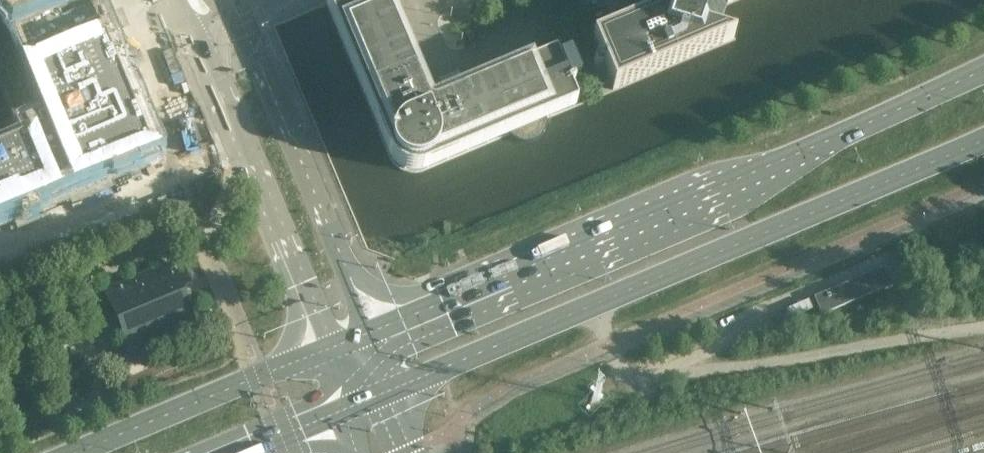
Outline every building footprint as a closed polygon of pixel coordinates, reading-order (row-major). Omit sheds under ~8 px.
[(147,160),(81,0),(0,0),(0,218),(147,160)] [(384,0),(333,0),(325,3),(326,4),(389,155),(394,162),(400,168),(408,171),(417,172),(425,169),(510,134),(513,137),(515,140),(519,141),(522,142),(526,143),(529,143),(533,142),(536,141),(539,139),(542,136),(544,133),(545,130),(546,127),(547,123),(546,118),(577,106),(555,55),(429,108),(384,0)] [(613,89),(613,90),(734,39),(717,33),(727,3),(735,0),(658,0),(654,14),(592,40),(613,89)] [(585,43),(578,46),(586,66),(593,63),(585,43)] [(170,264),(103,292),(130,357),(197,329),(170,264)] [(821,315),(893,285),(885,268),(814,298),(821,315)]
